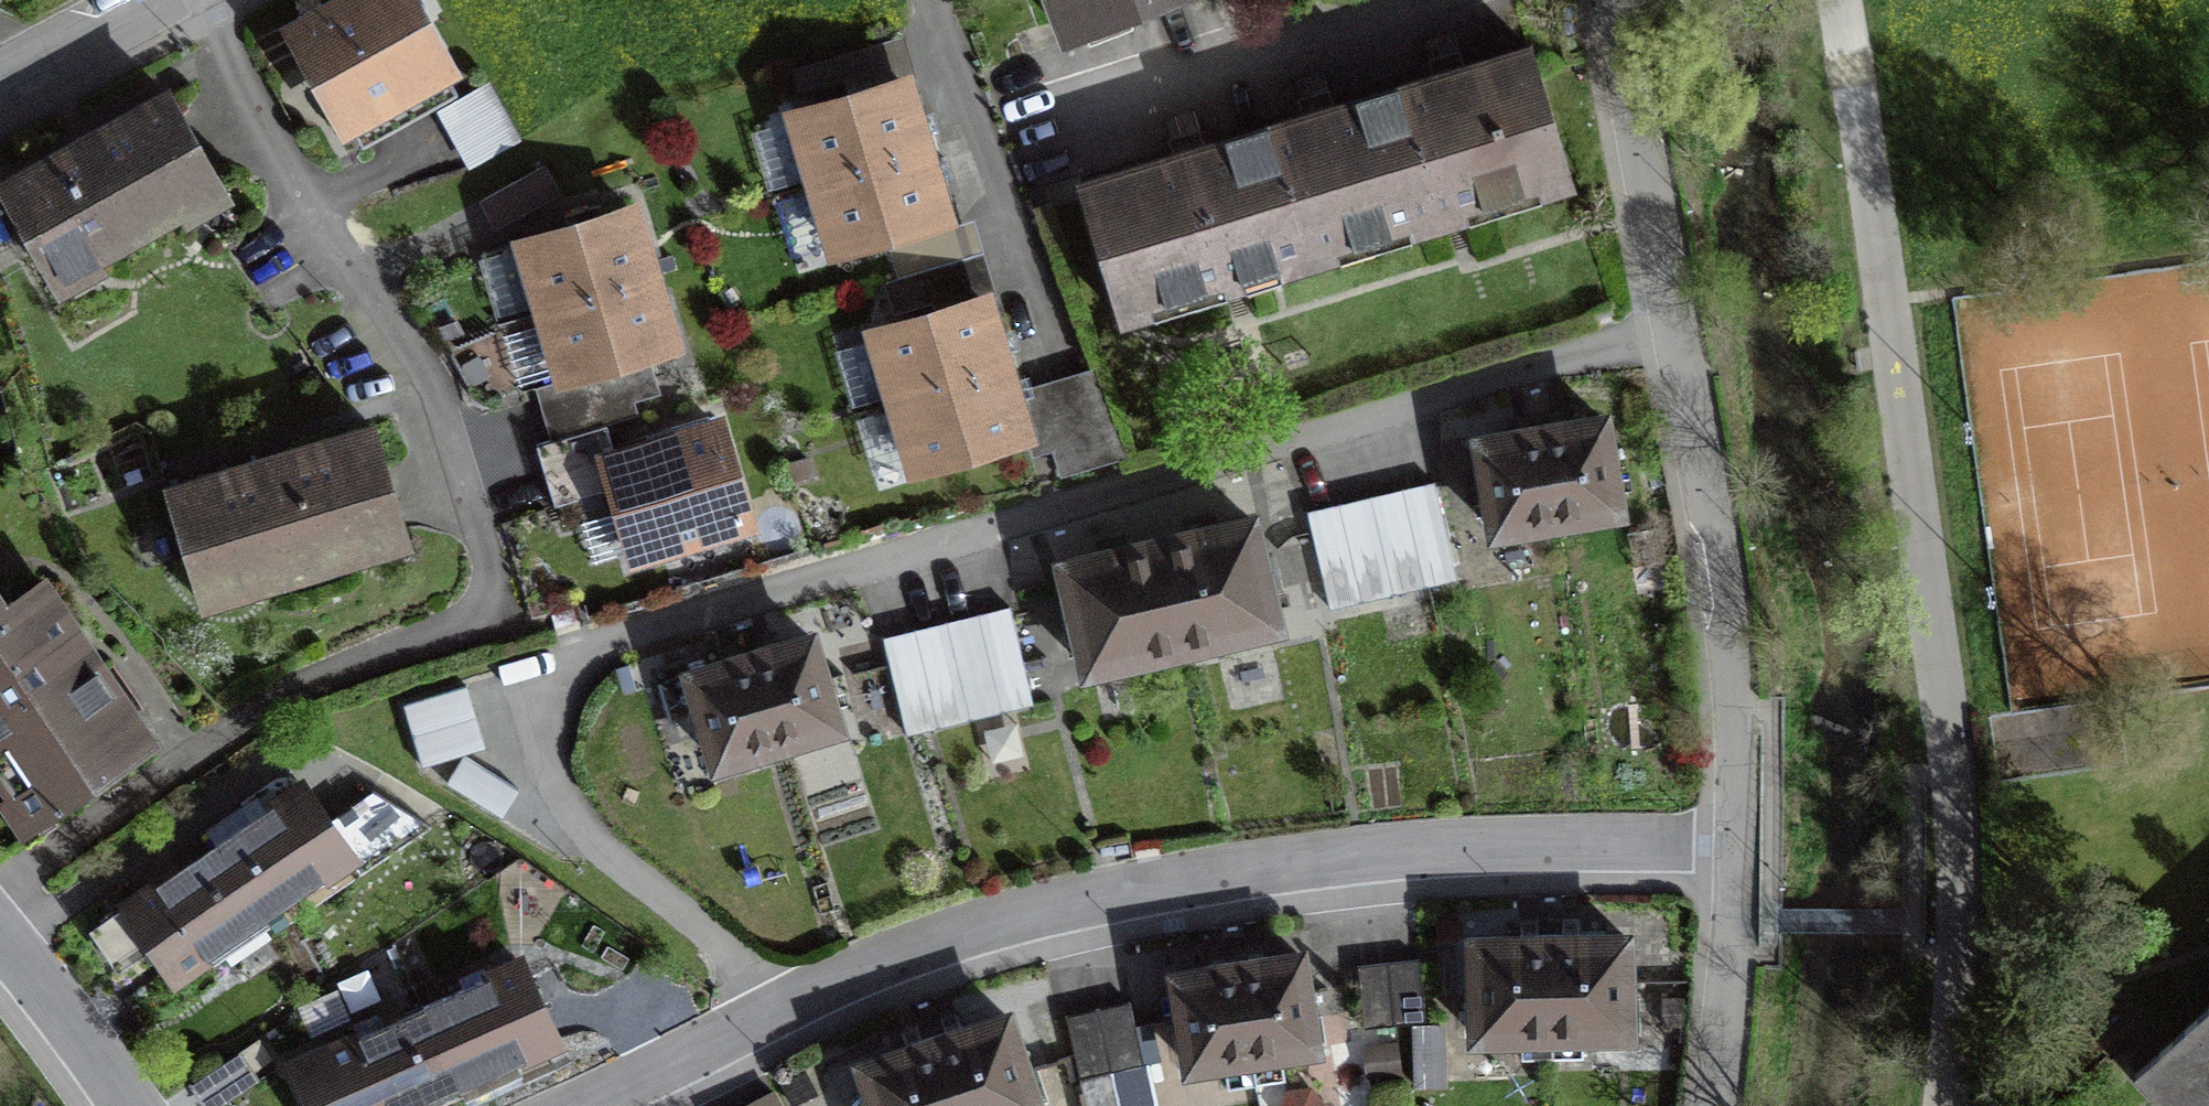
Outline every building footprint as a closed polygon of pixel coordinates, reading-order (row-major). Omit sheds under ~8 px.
[(300,36),(347,120),(444,66),(407,0),(365,0),(300,36)] [(1070,38),(1171,0),(1056,0),(1070,38)] [(849,98),(902,82),(918,77),(905,35),(793,69),(800,89),(842,76),(849,98)] [(1399,89),(1439,221),(1570,182),(1530,49),(1399,89)] [(522,140),(489,81),(441,108),(473,167),(522,140)] [(794,114),(836,251),(893,233),(944,218),(902,82),(849,98),(794,114)] [(1439,221),(1399,89),(1268,128),(1308,261),(1439,221)] [(167,93),(4,184),(57,279),(220,189),(167,93)] [(1308,261),(1268,128),(1082,184),(1122,317),(1308,261)] [(675,345),(631,209),(580,225),(524,243),(567,379),(621,362),(675,345)] [(901,277),(983,251),(973,218),(890,243),(901,277)] [(935,313),(983,298),(997,294),(983,251),(901,277),(886,281),(896,313),(931,302),(935,313)] [(876,332),(920,469),(1026,436),(1012,392),(996,342),(983,298),(935,313),(876,332)] [(1564,428),(1520,435),(1481,442),(1496,533),(1618,512),(1603,422),(1564,428)] [(606,454),(548,473),(559,505),(617,486),(639,552),(748,516),(718,427),(609,463),(606,454)] [(374,429),(172,492),(206,601),(408,537),(374,429)] [(1434,482),(1307,512),(1329,608),(1456,578),(1434,482)] [(1252,521),(1063,565),(1075,618),(1087,670),(1276,626),(1263,573),(1252,521)] [(35,817),(147,737),(41,590),(7,614),(0,604),(0,768),(35,817)] [(1010,607),(884,638),(907,732),(1033,702),(1010,607)] [(772,650),(730,663),(690,675),(717,763),(838,726),(811,638),(772,650)] [(466,685),(404,703),(422,766),(485,748),(466,685)] [(464,756),(447,784),(503,817),(520,789),(464,756)] [(216,846),(264,916),(353,855),(305,785),(216,846)] [(264,916),(216,846),(93,930),(118,966),(155,941),(178,974),(264,916)] [(1581,934),(1548,935),(1551,1035),(1627,1033),(1625,938),(1581,939),(1581,934)] [(1519,941),(1475,942),(1477,1037),(1551,1035),(1548,935),(1519,935),(1519,941)] [(1300,957),(1239,966),(1253,1056),(1314,1047),(1300,957)] [(1420,960),(1357,966),(1363,1027),(1427,1021),(1420,960)] [(424,1006),(459,1083),(554,1040),(520,963),(424,1006)] [(1239,966),(1176,976),(1190,1066),(1253,1056),(1239,966)] [(1067,1015),(1085,1105),(1151,1105),(1142,1065),(1141,1061),(1129,1002),(1067,1015)] [(424,1006),(291,1066),(309,1105),(407,1105),(459,1083),(424,1006)] [(2135,1074),(2164,1105),(2208,1105),(2208,1008),(2135,1074)] [(936,1041),(957,1105),(1037,1105),(1007,1018),(936,1041)] [(864,1065),(878,1105),(957,1105),(936,1041),(864,1065)] [(198,1078),(216,1105),(217,1105),(258,1080),(240,1052),(198,1078)] [(747,1105),(782,1105),(774,1091),(747,1105)]
